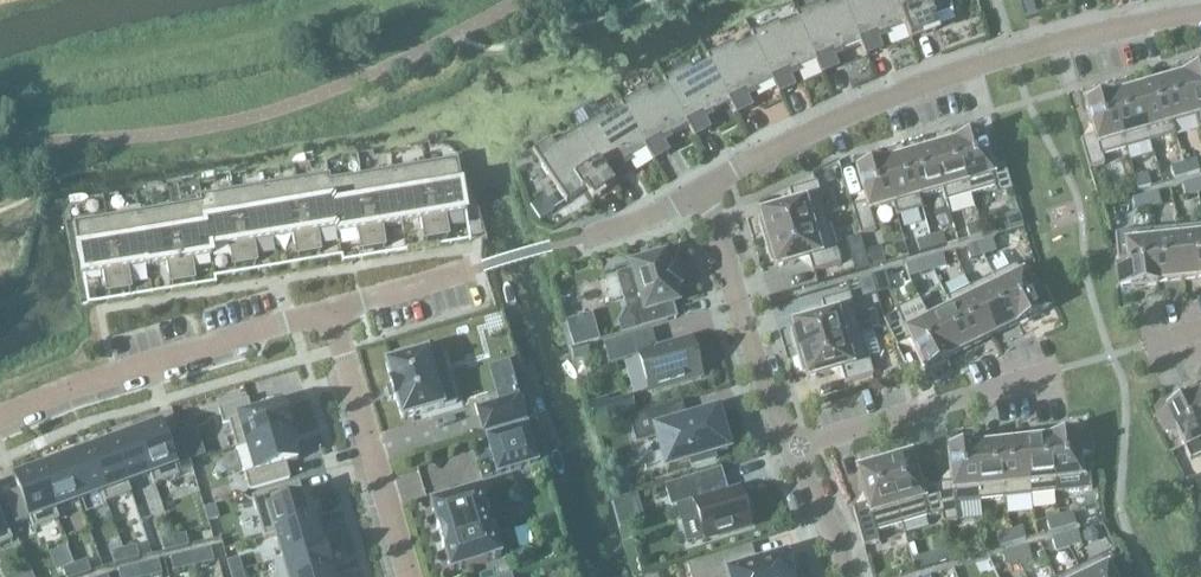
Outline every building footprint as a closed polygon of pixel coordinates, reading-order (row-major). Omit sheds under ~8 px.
[(798,18),(818,62),(817,62),(823,75),(825,74),(838,68),(833,55),(840,52),(842,56),(843,55),(842,51),(861,43),(862,43),(844,0),(842,0),(826,7),(824,2),(796,14),(798,18)] [(862,43),(861,43),(867,57),(869,56),(869,55),(882,50),(877,37),(885,34),(886,38),(887,37),(886,34),(905,26),(906,26),(896,0),(844,0),(862,43)] [(906,26),(905,26),(910,37),(911,40),(913,39),(913,38),(927,34),(936,31),(932,18),(953,11),(949,0),(896,0),(906,26)] [(1033,0),(1021,0),(1026,19),(1038,16),(1033,0)] [(754,39),(774,82),(780,95),(782,94),(782,93),(795,87),(789,75),(797,71),(798,75),(800,74),(798,71),(817,62),(818,62),(798,18),(781,26),(779,22),(751,34),(753,39),(754,39)] [(709,61),(710,61),(731,103),(737,116),(740,115),(739,114),(752,108),(746,95),(753,92),(755,95),(757,95),(755,91),(774,82),(754,39),(753,39),(736,47),(734,43),(707,56),(709,61)] [(663,80),(666,84),(689,125),(688,126),(696,138),(698,137),(697,136),(710,129),(704,117),(711,114),(713,117),(714,116),(712,113),(731,103),(710,61),(709,61),(692,70),(690,65),(663,80)] [(1196,117),(1199,129),(1200,128),(1200,70),(1184,75),(1197,117),(1196,117)] [(1196,117),(1197,117),(1184,75),(1184,77),(1161,84),(1172,124),(1173,124),(1196,117)] [(656,160),(669,153),(662,141),(669,137),(671,140),(672,139),(670,136),(688,126),(689,125),(666,84),(649,94),(647,89),(620,104),(623,109),(624,108),(648,149),(647,150),(655,162),(657,161),(656,160)] [(1136,91),(1151,143),(1176,135),(1173,124),(1172,124),(1161,84),(1136,91)] [(1112,96),(1111,96),(1126,150),(1151,143),(1136,91),(1112,98),(1112,96)] [(1126,150),(1111,96),(1085,103),(1095,137),(1081,141),(1089,169),(1105,165),(1102,157),(1126,150)] [(624,108),(623,109),(607,119),(604,114),(579,130),(615,186),(628,177),(621,165),(628,161),(630,165),(631,164),(629,160),(647,150),(648,149),(624,108)] [(615,186),(579,130),(576,132),(555,145),(552,139),(550,140),(533,152),(567,202),(585,189),(593,200),(601,195),(615,186)] [(981,134),(956,141),(971,195),(995,188),(998,196),(1013,192),(1005,163),(991,167),(981,134)] [(943,191),(946,202),(971,195),(956,141),(955,141),(955,144),(932,151),(943,191)] [(932,151),(907,158),(919,198),(920,198),(943,191),(932,151)] [(893,205),(897,217),(923,209),(920,198),(919,198),(907,158),(883,165),(883,162),(882,163),(895,205),(893,205)] [(458,160),(425,165),(437,238),(450,236),(447,216),(467,213),(458,160)] [(1184,163),(1187,176),(1200,172),(1196,160),(1184,163)] [(893,205),(895,205),(882,163),(857,170),(866,203),(852,207),(861,236),(876,231),(870,212),(893,205)] [(1175,179),(1187,176),(1184,163),(1171,167),(1175,179)] [(437,238),(425,165),(393,171),(402,224),(421,221),(424,240),(437,238)] [(402,224),(393,171),(361,176),(373,249),(386,247),(383,227),(402,224)] [(1135,178),(1136,184),(1138,190),(1151,186),(1147,174),(1135,178)] [(337,229),(330,181),(331,181),(330,175),(297,181),(309,254),(322,252),(319,232),(336,229),(337,229)] [(373,249),(361,176),(331,181),(330,181),(337,229),(336,229),(337,234),(357,231),(361,251),(373,249)] [(309,254),(297,181),(265,186),(274,239),(293,236),(296,256),(309,254)] [(1195,182),(1182,185),(1186,197),(1199,194),(1195,182)] [(759,222),(765,243),(829,224),(822,198),(822,197),(818,183),(789,191),(793,205),(760,215),(762,221),(759,222)] [(274,239),(265,186),(233,192),(246,265),(258,262),(255,242),(274,239)] [(246,265),(233,192),(200,197),(201,203),(203,203),(210,250),(212,250),(229,247),(233,267),(246,265)] [(1145,196),(1148,208),(1161,204),(1158,193),(1145,196)] [(1145,196),(1132,200),(1136,212),(1148,208),(1145,196)] [(210,250),(203,203),(201,203),(171,208),(183,282),(196,280),(193,260),(213,257),(212,250),(210,250)] [(183,282),(171,208),(139,213),(148,266),(147,266),(147,268),(167,264),(170,284),(183,282)] [(148,266),(139,213),(107,218),(120,291),(132,289),(129,269),(147,266),(148,266)] [(120,291),(107,218),(74,224),(78,249),(83,277),(103,274),(106,294),(120,291)] [(829,224),(765,243),(771,264),(774,263),(776,268),(809,259),(813,273),(842,264),(837,250),(829,224)] [(980,224),(967,227),(970,239),(983,235),(980,224)] [(1176,227),(1182,281),(1200,279),(1200,225),(1176,227)] [(1176,227),(1150,230),(1151,242),(1152,242),(1157,286),(1158,286),(1158,284),(1182,281),(1176,227)] [(930,238),(933,250),(946,246),(943,234),(930,238)] [(921,253),(933,250),(930,238),(918,241),(921,253)] [(980,244),(984,256),(996,252),(993,241),(980,244)] [(1152,242),(1151,242),(1126,245),(1128,266),(1119,267),(1121,287),(1131,286),(1131,289),(1157,286),(1152,242)] [(980,244),(968,248),(971,260),(984,256),(980,244)] [(867,251),(871,264),(885,260),(881,247),(867,251)] [(620,324),(623,334),(676,319),(676,317),(667,320),(664,307),(677,303),(673,289),(678,287),(678,285),(682,284),(682,283),(677,284),(674,274),(679,273),(679,271),(674,273),(673,271),(669,272),(664,258),(659,259),(658,254),(643,259),(645,264),(632,267),(633,270),(617,275),(627,310),(620,324)] [(930,259),(934,270),(946,267),(943,255),(930,259)] [(930,259),(918,262),(921,274),(934,270),(930,259)] [(1017,264),(993,276),(1018,326),(1042,315),(1041,313),(1049,309),(1040,290),(1032,294),(1017,264)] [(993,276),(970,287),(994,336),(1016,325),(1017,327),(1018,326),(993,276)] [(994,336),(970,287),(950,297),(947,299),(952,310),(953,309),(971,347),(994,336)] [(791,333),(797,354),(862,335),(854,309),(854,308),(850,294),(821,302),(825,316),(792,326),(794,332),(791,333)] [(931,320),(925,309),(902,321),(899,313),(884,320),(897,347),(910,341),(926,372),(949,360),(930,320),(931,320)] [(952,310),(931,320),(930,320),(949,360),(950,360),(949,358),(971,347),(953,309),(952,310)] [(639,356),(650,393),(702,378),(691,339),(657,349),(651,332),(605,345),(610,364),(639,356)] [(862,335),(797,354),(803,375),(806,374),(808,379),(841,370),(845,384),(874,375),(870,361),(869,361),(862,335)] [(416,356),(414,349),(396,355),(398,362),(386,365),(392,383),(390,384),(395,402),(397,401),(402,420),(457,404),(451,382),(437,386),(427,353),(416,356)] [(1192,399),(1191,400),(1200,420),(1200,395),(1192,399)] [(525,420),(518,397),(477,409),(484,432),(525,420)] [(1191,459),(1200,455),(1200,420),(1191,400),(1192,399),(1191,397),(1166,409),(1167,411),(1159,416),(1168,434),(1176,429),(1191,459)] [(614,418),(610,403),(608,399),(590,404),(596,423),(614,418)] [(237,449),(238,449),(290,434),(291,433),(283,406),(252,415),(248,401),(219,409),(224,424),(229,423),(237,449)] [(629,420),(636,443),(658,436),(667,468),(690,461),(692,466),(716,459),(715,454),(729,450),(718,413),(686,422),(681,406),(683,406),(683,404),(629,420)] [(490,436),(487,437),(488,439),(497,470),(497,471),(498,473),(500,473),(500,472),(535,462),(538,462),(537,459),(528,428),(528,425),(525,426),(490,436)] [(161,426),(136,435),(151,475),(150,475),(154,486),(180,476),(193,471),(179,432),(166,437),(161,426)] [(298,461),(293,443),(291,435),(290,434),(238,449),(246,475),(250,490),(290,478),(286,464),(298,461)] [(136,435),(112,444),(127,484),(128,483),(150,475),(151,475),(136,435)] [(1077,435),(1051,438),(1057,493),(1092,490),(1089,464),(1081,465),(1080,457),(1089,456),(1087,436),(1078,437),(1077,435)] [(1050,440),(1026,443),(1032,496),(1057,493),(1051,438),(1050,438),(1050,440)] [(1026,443),(1000,446),(1006,499),(1032,496),(1026,443)] [(112,444),(88,453),(103,492),(102,493),(106,503),(132,494),(128,483),(127,484),(112,444)] [(952,483),(936,485),(936,487),(944,524),(958,522),(956,505),(981,502),(975,446),(948,449),(952,483)] [(976,446),(975,446),(981,502),(1006,499),(1000,446),(976,448),(976,446)] [(88,453),(65,462),(79,501),(102,493),(103,492),(88,453)] [(942,514),(936,485),(921,490),(911,456),(905,458),(904,455),(883,461),(903,525),(929,518),(942,514)] [(903,525),(883,461),(862,467),(863,470),(857,472),(867,505),(853,509),(864,547),(880,542),(877,533),(903,525)] [(65,462),(41,470),(55,510),(56,510),(79,501),(65,462)] [(20,491),(6,496),(16,524),(30,519),(34,530),(60,520),(56,510),(55,510),(41,470),(16,480),(20,491)] [(672,507),(695,500),(696,505),(695,505),(705,540),(751,526),(748,518),(751,512),(748,502),(743,499),(740,491),(728,495),(721,471),(666,488),(672,507)] [(517,481),(488,490),(495,514),(525,506),(517,481)] [(265,539),(276,536),(275,535),(316,523),(309,497),(303,499),(299,485),(253,498),(265,539)] [(480,490),(431,505),(451,573),(501,559),(480,490)] [(13,541),(0,510),(0,547),(13,541)] [(1063,529),(1076,525),(1072,514),(1060,517),(1063,529)] [(1047,521),(1051,532),(1063,529),(1060,517),(1047,521)] [(323,546),(316,523),(275,535),(276,536),(283,559),(323,547),(323,546)] [(1013,543),(1026,540),(1023,528),(1010,532),(1013,543)] [(1013,543),(1010,532),(997,535),(1001,547),(1013,543)] [(1065,536),(1069,548),(1081,544),(1078,533),(1065,536)] [(186,534),(174,537),(177,550),(189,547),(186,534)] [(1065,536),(1053,540),(1056,551),(1069,548),(1065,536)] [(177,550),(174,537),(161,540),(164,553),(177,550)] [(323,546),(323,547),(283,559),(288,576),(314,576),(331,572),(331,573),(332,572),(324,546),(323,546)] [(137,547),(124,549),(127,562),(140,559),(137,547)] [(692,576),(790,576),(789,575),(794,573),(789,559),(785,560),(784,558),(757,566),(751,547),(688,565),(692,576)] [(1015,551),(1019,562),(1031,559),(1028,547),(1015,551)] [(211,548),(201,551),(204,565),(214,562),(211,548)] [(127,562),(124,549),(112,552),(115,565),(127,562)] [(204,565),(201,551),(191,553),(194,567),(204,565)] [(1015,551),(1003,554),(1006,566),(1019,562),(1015,551)] [(194,567),(191,553),(181,556),(184,570),(194,567)] [(1079,568),(1083,576),(1123,576),(1111,553),(1079,568)] [(184,570),(181,556),(170,558),(174,572),(184,570)] [(239,558),(227,562),(231,574),(243,571),(239,558)] [(87,561),(75,565),(79,576),(91,572),(87,561)] [(149,563),(152,576),(153,576),(162,575),(159,561),(149,563)] [(149,563),(139,566),(141,576),(152,576),(149,563)] [(75,565),(63,570),(66,576),(79,576),(75,565)] [(139,566),(129,568),(131,576),(141,576),(139,566)] [(129,568),(118,570),(120,576),(131,576),(129,568)] [(1062,576),(1083,576),(1079,568),(1062,576)]
